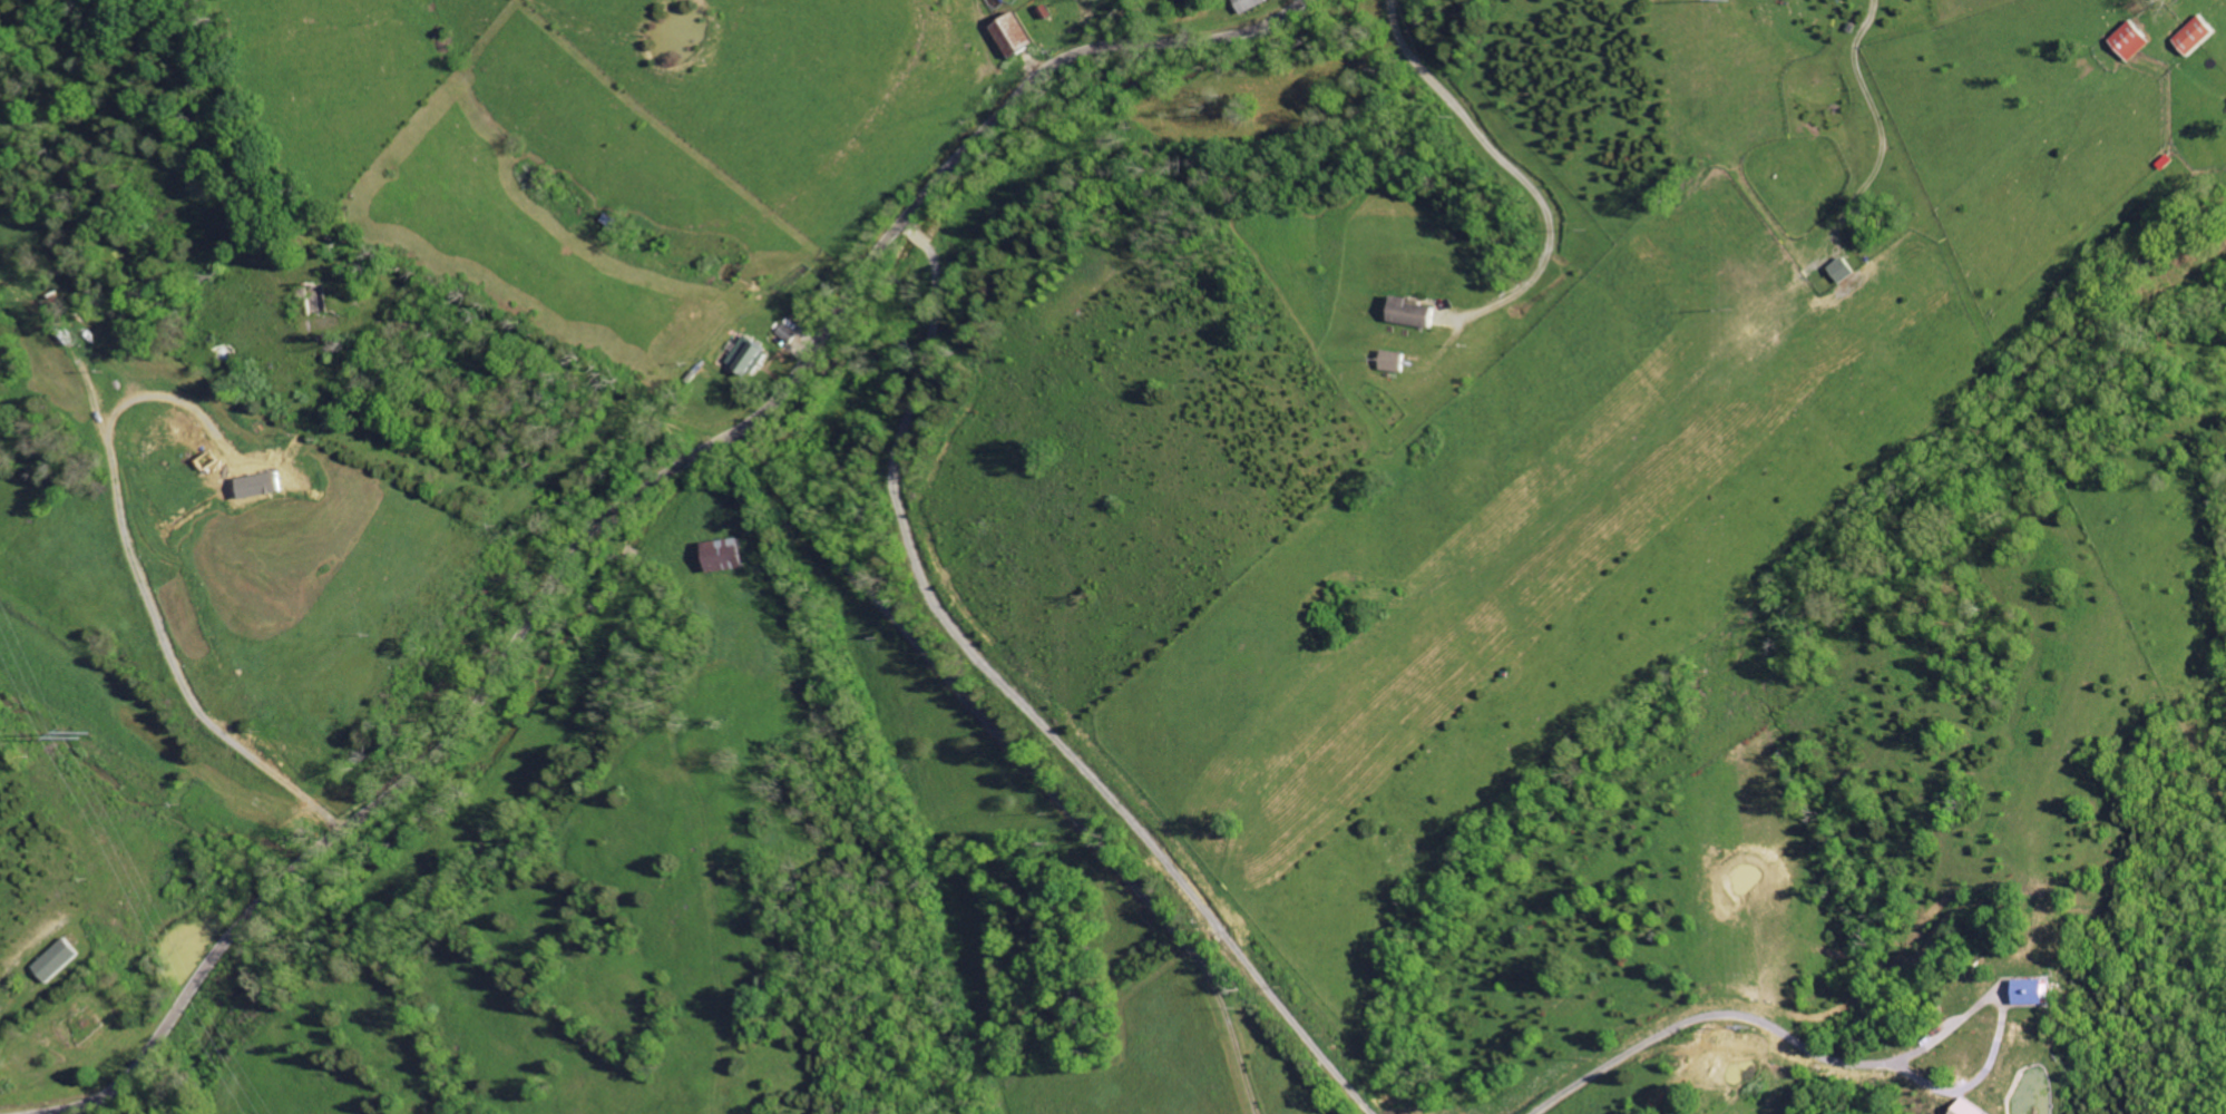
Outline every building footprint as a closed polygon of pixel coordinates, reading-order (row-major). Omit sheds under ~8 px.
[(1250,12),(1276,0),(1244,0),(1250,12)] [(1043,46),(1027,12),(1001,25),(1017,59),(1043,46)] [(2167,42),(2183,58),(2209,33),(2194,16),(2167,42)] [(2123,64),(2145,44),(2124,21),(2102,41),(2123,64)] [(1391,298),(1389,321),(1437,326),(1439,303),(1391,298)] [(776,349),(752,333),(733,360),(758,377),(776,349)] [(85,954),(70,937),(38,967),(53,983),(85,954)] [(2054,1004),(2054,980),(2018,980),(2018,1005),(2054,1004)] [(1969,1098),(1958,1113),(1994,1113),(1969,1098)]
